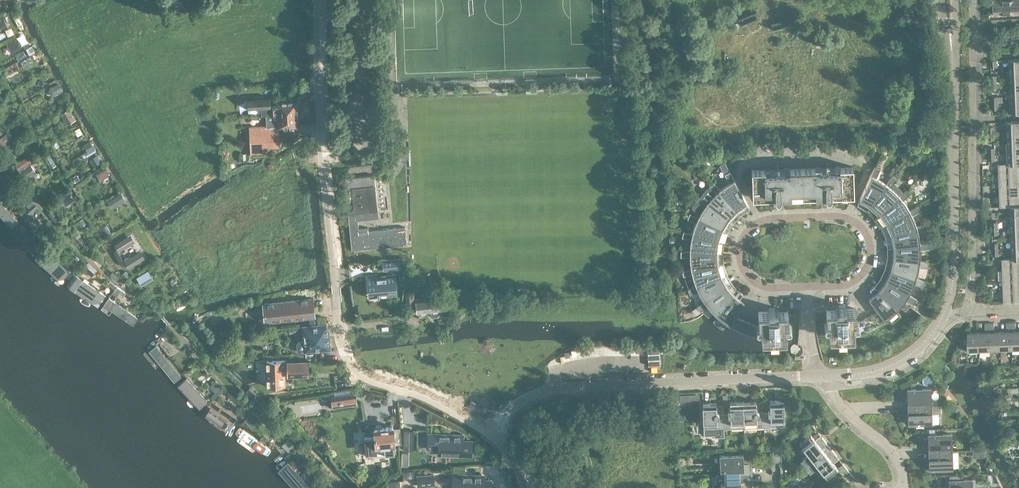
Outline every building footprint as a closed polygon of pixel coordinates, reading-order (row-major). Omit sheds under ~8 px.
[(175,11),(186,10),(185,0),(173,0),(175,11)] [(1004,12),(1018,11),(1018,4),(1014,5),(1014,0),(1007,0),(1007,5),(1003,5),(1004,12)] [(756,11),(738,18),(739,20),(741,25),(758,18),(756,11)] [(736,14),(730,17),(733,23),(739,20),(738,18),(736,14)] [(789,18),(771,23),(773,29),(791,25),(789,18)] [(813,36),(812,43),(831,46),(832,39),(813,36)] [(11,51),(21,46),(16,37),(6,43),(11,51)] [(1011,59),(1011,70),(1018,69),(1018,58),(1011,59)] [(51,86),(50,88),(49,91),(52,95),(55,96),(62,91),(58,84),(52,88),(51,86)] [(270,96),(251,97),(251,106),(261,106),(264,106),(270,105),(270,97),(270,96)] [(270,105),(264,106),(264,115),(265,114),(275,114),(279,114),(297,113),(297,108),(297,107),(297,103),(297,101),(278,102),(278,105),(275,105),(272,105),(270,105)] [(61,115),(66,124),(74,119),(69,110),(61,115)] [(280,140),(279,127),(297,126),(297,124),(298,123),(298,120),(297,119),(297,113),(279,114),(275,114),(265,114),(266,126),(253,127),(249,127),(250,154),(264,154),(264,147),(269,147),(280,147),(280,140)] [(1008,121),(1009,131),(1018,131),(1018,120),(1008,121)] [(1009,131),(1009,142),(1018,142),(1018,131),(1009,131)] [(2,149),(12,141),(7,134),(0,139),(0,146),(2,149)] [(93,148),(90,141),(84,145),(87,151),(93,148)] [(1009,142),(1010,153),(1018,152),(1018,142),(1009,142)] [(1000,163),(1000,164),(1018,163),(1018,152),(1010,153),(1010,163),(1000,163)] [(90,159),(94,165),(100,162),(97,155),(90,159)] [(19,170),(25,166),(22,161),(16,165),(19,170)] [(1000,164),(1000,175),(1018,174),(1018,163),(1000,164)] [(30,165),(22,170),(26,177),(34,172),(30,165)] [(816,167),(802,167),(803,193),(815,193),(815,195),(824,195),(824,204),(833,204),(833,195),(842,195),(842,192),(854,192),(853,166),(839,166),(840,167),(834,167),(833,167),(828,167),(827,167),(822,168),(822,167),(821,168),(816,168),(816,167)] [(875,166),(860,199),(870,205),(887,183),(886,183),(879,178),(876,177),(880,168),(875,166)] [(771,169),(752,169),(752,195),(765,195),(765,197),(773,197),(774,206),(783,205),(783,197),(791,196),(791,194),(803,193),(802,167),(789,168),(789,169),(784,169),(783,169),(778,169),(776,169),(771,169)] [(109,174),(105,168),(97,173),(101,179),(109,174)] [(747,202),(735,180),(730,171),(725,173),(729,182),(726,183),(720,189),(719,189),(737,209),(747,202)] [(0,182),(0,185),(4,190),(15,181),(8,174),(0,182)] [(344,177),(345,187),(342,187),(343,201),(347,201),(351,249),(407,244),(405,226),(364,230),(364,227),(356,228),(355,220),(379,217),(375,174),(344,177)] [(1000,175),(1000,185),(1018,185),(1018,174),(1000,175)] [(887,183),(870,205),(879,213),(900,195),(899,195),(904,191),(894,182),(897,179),(892,176),(886,183),(887,183)] [(700,196),(707,201),(707,202),(729,218),(737,209),(719,189),(720,189),(714,182),(709,185),(700,196)] [(1000,185),(1001,196),(1018,195),(1018,185),(1000,185)] [(900,195),(879,213),(886,223),(910,210),(910,209),(905,202),(903,200),(910,193),(906,189),(904,191),(899,195),(900,195)] [(75,200),(70,190),(65,194),(71,203),(75,200)] [(120,193),(108,201),(111,207),(115,205),(124,199),(123,197),(121,194),(120,193)] [(1001,196),(1001,206),(1012,206),(1018,206),(1018,195),(1001,196)] [(707,201),(700,196),(696,200),(692,207),(700,213),(698,216),(698,217),(722,228),(729,218),(707,202),(707,201)] [(12,227),(19,221),(0,200),(0,213),(12,227)] [(29,208),(27,210),(31,214),(38,208),(39,208),(35,203),(34,204),(29,208)] [(910,210),(886,223),(891,234),(917,226),(917,225),(914,218),(912,215),(921,210),(918,205),(910,209),(910,210)] [(52,210),(51,211),(48,213),(55,221),(59,218),(52,210)] [(698,217),(698,216),(690,212),(687,218),(696,222),(695,225),(692,233),(718,239),(722,228),(698,217)] [(21,223),(13,229),(33,253),(41,246),(21,223)] [(917,226),(891,234),(893,246),(920,243),(919,234),(918,231),(927,228),(925,223),(917,225),(917,226)] [(690,242),(690,250),(690,251),(717,251),(718,239),(692,233),(683,231),(682,237),(691,239),(690,242)] [(119,252),(135,242),(130,234),(114,244),(119,252)] [(63,239),(62,238),(58,235),(53,240),(58,244),(63,239)] [(893,246),(893,257),(920,261),(920,260),(921,252),(920,249),(930,248),(929,242),(920,243),(893,246)] [(1003,259),(1018,258),(1018,248),(1013,248),(1013,258),(1003,258),(1003,259)] [(69,271),(45,249),(36,258),(56,276),(61,276),(63,278),(69,271)] [(128,268),(145,258),(140,250),(123,260),(128,268)] [(691,268),(718,263),(717,251),(690,251),(690,250),(681,250),(680,256),(690,256),(690,259),(691,268)] [(893,257),(891,269),(916,278),(918,269),(919,266),(928,267),(929,261),(920,260),(920,261),(893,257)] [(1003,259),(1004,270),(1018,269),(1018,258),(1003,259)] [(382,261),(383,271),(399,269),(398,260),(382,261)] [(88,261),(83,267),(89,273),(91,275),(94,273),(97,269),(88,261)] [(718,263),(691,268),(682,270),(683,275),(692,274),(693,277),(696,285),(721,275),(718,263)] [(891,269),(886,280),(909,294),(913,286),(914,283),(923,286),(925,281),(916,278),(891,269)] [(1004,270),(1004,280),(1018,280),(1018,269),(1004,270)] [(136,277),(140,284),(152,277),(148,270),(136,277)] [(376,274),(366,275),(368,294),(377,293),(378,296),(397,294),(395,275),(377,277),(376,274)] [(76,275),(69,286),(91,302),(93,299),(97,299),(100,300),(104,295),(76,275)] [(721,275),(696,285),(688,288),(690,294),(699,290),(700,293),(704,300),(727,285),(721,275)] [(886,280),(879,290),(878,290),(898,308),(904,302),(906,299),(914,304),(917,298),(909,294),(886,280)] [(1004,280),(1004,291),(1018,290),(1018,280),(1004,280)] [(117,286),(111,281),(108,284),(109,285),(115,289),(117,286)] [(710,308),(713,311),(716,314),(735,294),(734,294),(727,285),(704,300),(697,306),(700,311),(708,305),(710,308)] [(871,300),(879,311),(885,320),(892,314),(898,308),(878,290),(879,290),(874,285),(870,289),(876,296),(871,300)] [(126,292),(117,286),(115,289),(112,293),(116,296),(119,292),(123,296),(126,292)] [(735,294),(716,314),(720,317),(723,320),(726,322),(730,325),(736,316),(743,305),(738,301),(739,298),(743,293),(739,290),(734,294),(735,294)] [(1004,291),(1005,302),(1018,301),(1018,290),(1004,291)] [(413,291),(405,292),(406,304),(414,303),(413,291)] [(440,295),(416,298),(417,312),(430,311),(430,315),(433,317),(438,316),(440,314),(440,309),(442,309),(440,295)] [(109,298),(104,305),(133,325),(138,318),(109,298)] [(315,316),(313,298),(264,303),(263,303),(265,322),(266,321),(309,317),(310,325),(316,324),(315,316)] [(467,301),(468,309),(476,308),(474,300),(467,301)] [(836,321),(829,321),(829,334),(844,333),(844,336),(845,336),(854,335),(855,335),(857,335),(857,332),(857,326),(858,326),(859,325),(860,324),(860,323),(860,322),(860,321),(859,321),(857,322),(857,320),(856,308),(846,308),(845,308),(845,311),(837,311),(837,309),(836,309),(836,311),(836,321)] [(758,325),(756,324),(756,326),(756,327),(757,328),(758,329),(760,329),(761,329),(761,336),(761,338),(771,338),(772,338),(772,336),(786,335),(786,327),(786,323),(779,323),(778,313),(778,311),(777,311),(777,313),(769,313),(769,311),(768,311),(758,311),(758,323),(758,325)] [(879,311),(866,318),(871,327),(875,326),(885,320),(879,311)] [(736,316),(730,325),(745,332),(748,321),(736,316)] [(857,326),(857,332),(865,330),(871,327),(866,318),(859,321),(860,321),(860,322),(860,323),(860,324),(859,325),(858,326),(857,326)] [(748,321),(745,332),(750,334),(759,336),(761,336),(761,329),(760,329),(758,329),(757,328),(756,327),(756,326),(756,324),(748,321)] [(331,349),(329,332),(327,332),(326,323),(316,324),(310,325),(302,326),(304,340),(297,341),(296,343),(296,350),(299,352),(300,352),(305,352),(310,351),(331,349)] [(168,329),(163,334),(167,338),(172,333),(168,329)] [(1001,331),(990,332),(991,348),(1001,348),(1001,331)] [(1011,331),(1001,331),(1001,348),(1012,348),(1011,331)] [(979,332),(968,332),(969,349),(980,349),(979,332)] [(990,332),(979,332),(980,349),(991,348),(990,332)] [(156,346),(150,351),(174,381),(181,376),(164,355),(165,355),(163,354),(156,346)] [(268,386),(284,386),(284,385),(283,374),(287,373),(287,375),(309,374),(309,359),(287,360),(287,361),(285,361),(285,360),(267,360),(267,361),(268,386)] [(186,378),(178,385),(190,397),(194,397),(196,400),(196,404),(199,408),(207,401),(186,378)] [(225,389),(221,385),(216,380),(210,387),(215,392),(210,397),(214,401),(225,389)] [(253,398),(257,393),(250,386),(245,391),(253,398)] [(907,389),(907,400),(908,406),(932,406),(931,388),(907,389)] [(357,395),(332,399),(333,407),(358,404),(357,395)] [(770,408),(769,409),(768,411),(763,411),(764,427),(784,426),(783,399),(770,400),(770,408)] [(743,401),(744,427),(764,427),(763,411),(759,411),(758,409),(757,409),(756,400),(743,401)] [(743,401),(730,401),(730,410),(729,411),(728,412),(723,412),(724,428),(744,427),(743,401)] [(716,402),(703,402),(704,435),(715,435),(715,437),(724,437),(724,428),(723,412),(719,412),(718,411),(717,410),(716,402)] [(238,408),(237,410),(246,417),(247,415),(251,410),(252,409),(250,408),(248,406),(247,407),(242,404),(238,408)] [(265,413),(266,411),(268,408),(261,404),(259,407),(258,409),(265,413)] [(932,406),(908,406),(908,413),(908,424),(932,423),(932,413),(939,412),(939,405),(932,406)] [(210,409),(208,408),(204,414),(206,415),(205,416),(210,419),(209,420),(216,425),(217,423),(222,428),(225,428),(227,426),(228,424),(227,421),(217,414),(217,412),(211,408),(210,409)] [(246,417),(244,420),(252,426),(260,417),(251,410),(247,415),(246,417)] [(402,445),(400,428),(392,429),(392,428),(382,429),(380,427),(375,427),(374,430),(372,430),(373,436),(364,437),(366,453),(366,456),(396,453),(395,445),(402,445)] [(413,429),(403,429),(403,446),(413,446),(413,429)] [(242,430),(238,435),(266,455),(270,449),(242,430)] [(802,457),(807,463),(830,446),(822,436),(817,441),(811,433),(799,442),(808,453),(802,457)] [(928,434),(928,445),(928,452),(952,451),(952,433),(928,434)] [(439,454),(471,455),(471,441),(462,441),(463,435),(429,434),(428,447),(439,448),(439,454)] [(294,446),(287,439),(282,443),(289,450),(294,446)] [(830,446),(807,463),(812,470),(818,465),(827,476),(832,472),(838,468),(832,460),(837,455),(830,446)] [(300,451),(295,455),(302,463),(307,458),(300,451)] [(952,451),(928,452),(929,469),(953,468),(952,451)] [(716,474),(752,473),(752,465),(744,466),(743,453),(719,454),(720,467),(724,467),(724,474),(716,474)] [(279,470),(285,477),(288,474),(292,479),(292,485),(295,487),(296,487),(298,487),(299,487),(310,487),(288,462),(279,470)] [(716,474),(716,482),(712,482),(713,487),(745,487),(744,481),(752,481),(752,473),(716,474)] [(434,474),(418,475),(419,485),(435,484),(434,474)] [(453,487),(491,487),(491,480),(484,480),(484,475),(453,474),(453,487)] [(399,477),(391,478),(392,487),(400,487),(399,477)] [(949,487),(973,487),(973,479),(949,479),(949,487)]
